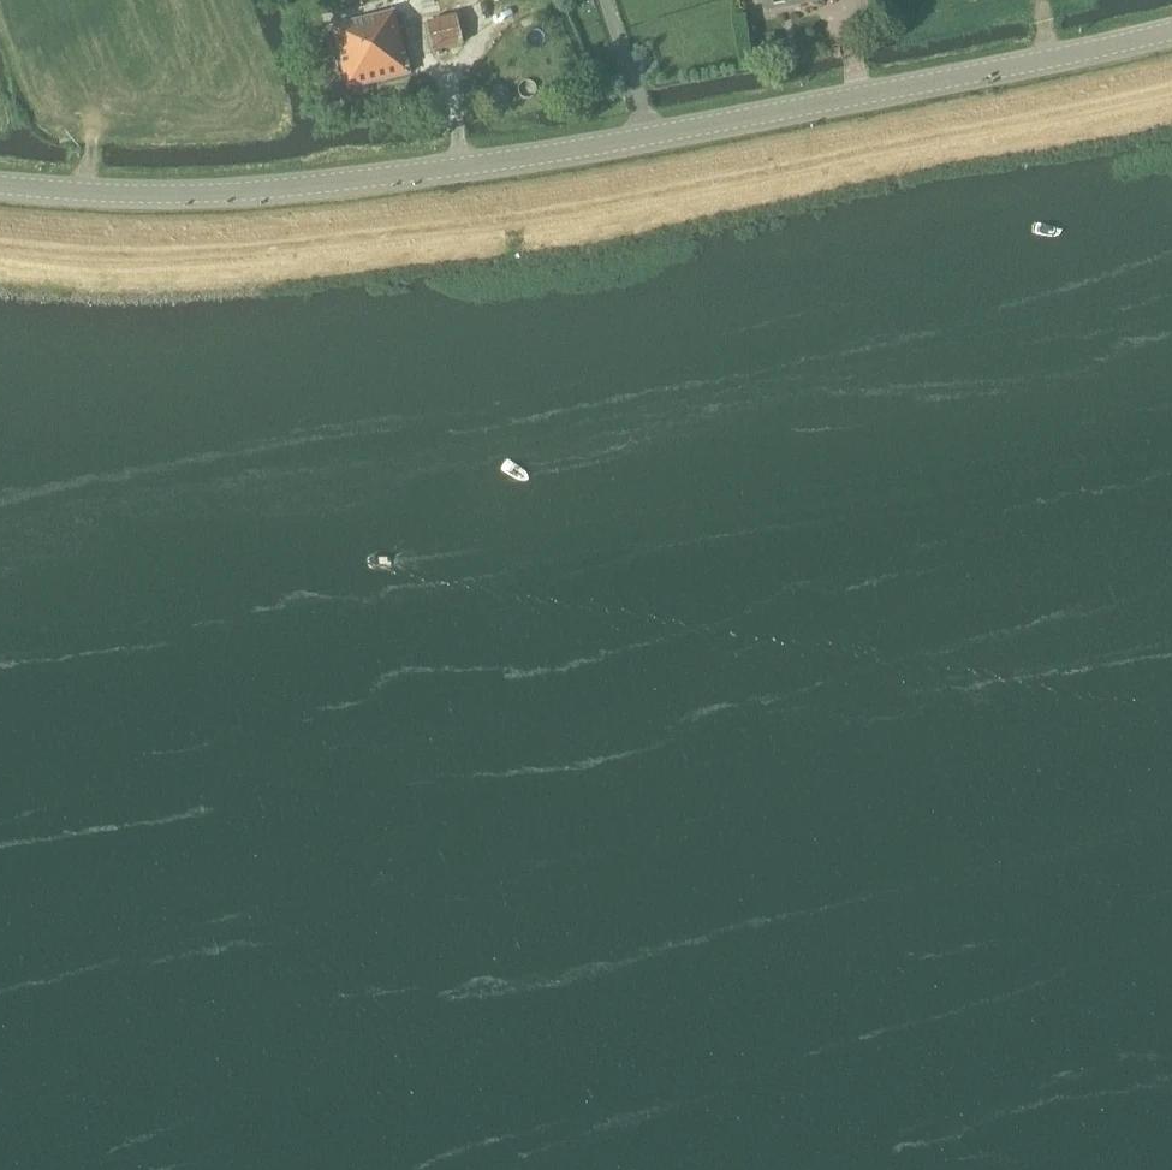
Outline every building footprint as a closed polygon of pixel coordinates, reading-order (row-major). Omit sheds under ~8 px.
[(397,12),(400,24),(444,12),(441,0),(393,0),(397,12)] [(769,11),(826,1),(826,0),(767,0),(769,11)] [(400,24),(397,12),(334,29),(350,91),(413,76),(400,24)] [(459,17),(429,24),(436,54),(466,46),(459,17)] [(501,87),(494,95),(497,104),(507,106),(514,98),(511,89),(501,87)]
